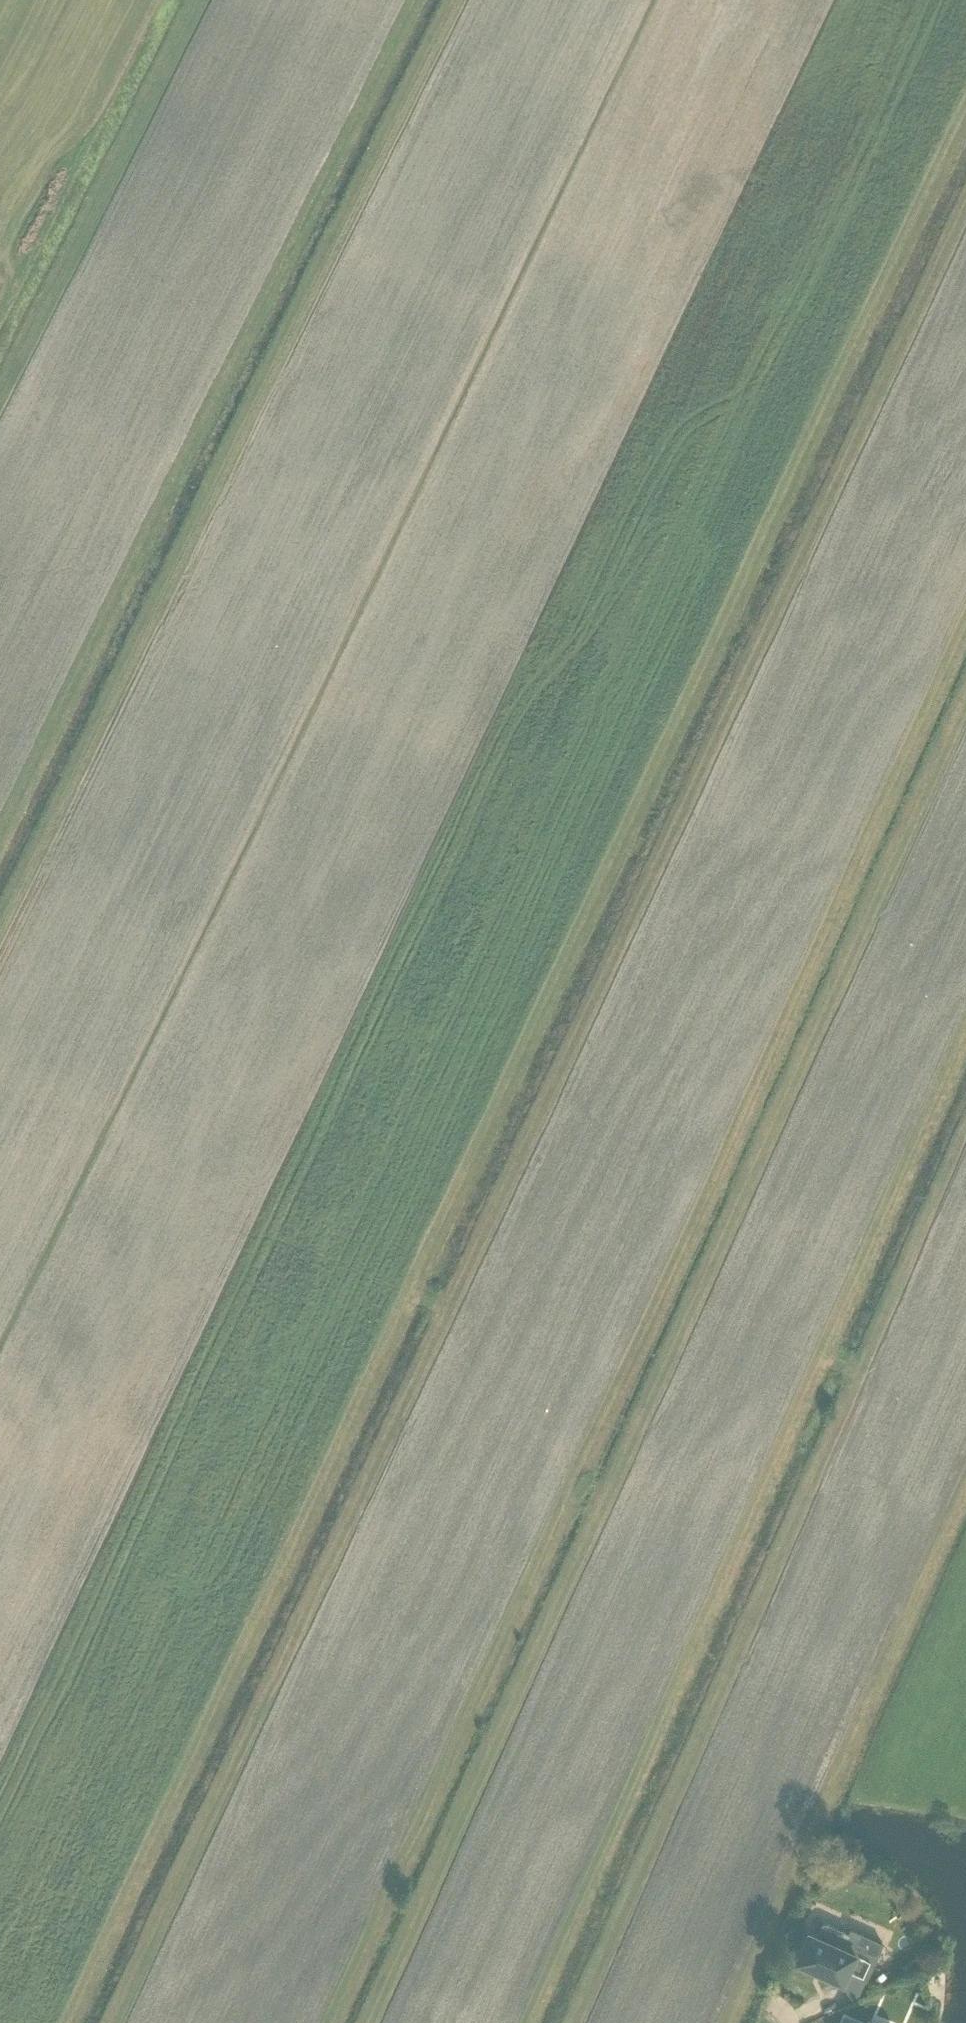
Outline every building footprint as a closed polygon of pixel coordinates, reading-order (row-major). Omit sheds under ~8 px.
[(828,1924),(824,1924),(821,1927),(817,1936),(809,1933),(796,1962),(843,1983),(848,1972),(867,1980),(883,1944),(851,1929),(849,1933),(837,1928),(828,1924)]
